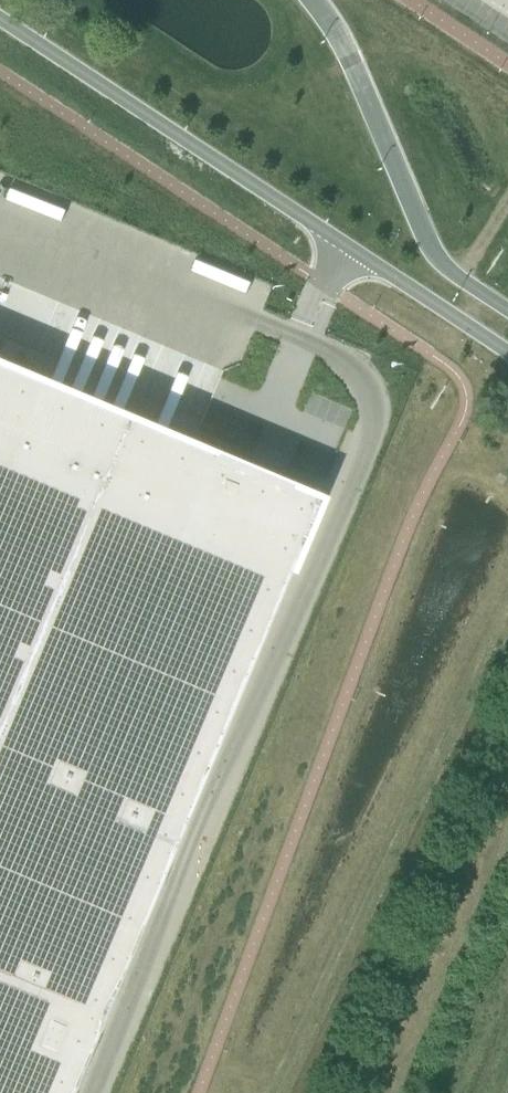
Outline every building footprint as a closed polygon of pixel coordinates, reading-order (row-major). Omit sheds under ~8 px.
[(41,315),(35,329),(65,342),(76,317),(41,301),(40,303),(26,297),(21,306),(41,315)] [(191,391),(201,367),(87,320),(77,345),(153,376),(191,391)] [(321,495),(291,482),(287,493),(270,486),(275,475),(264,471),(254,467),(250,477),(211,461),(214,454),(0,365),(0,1092),(70,1092),(321,495)]
